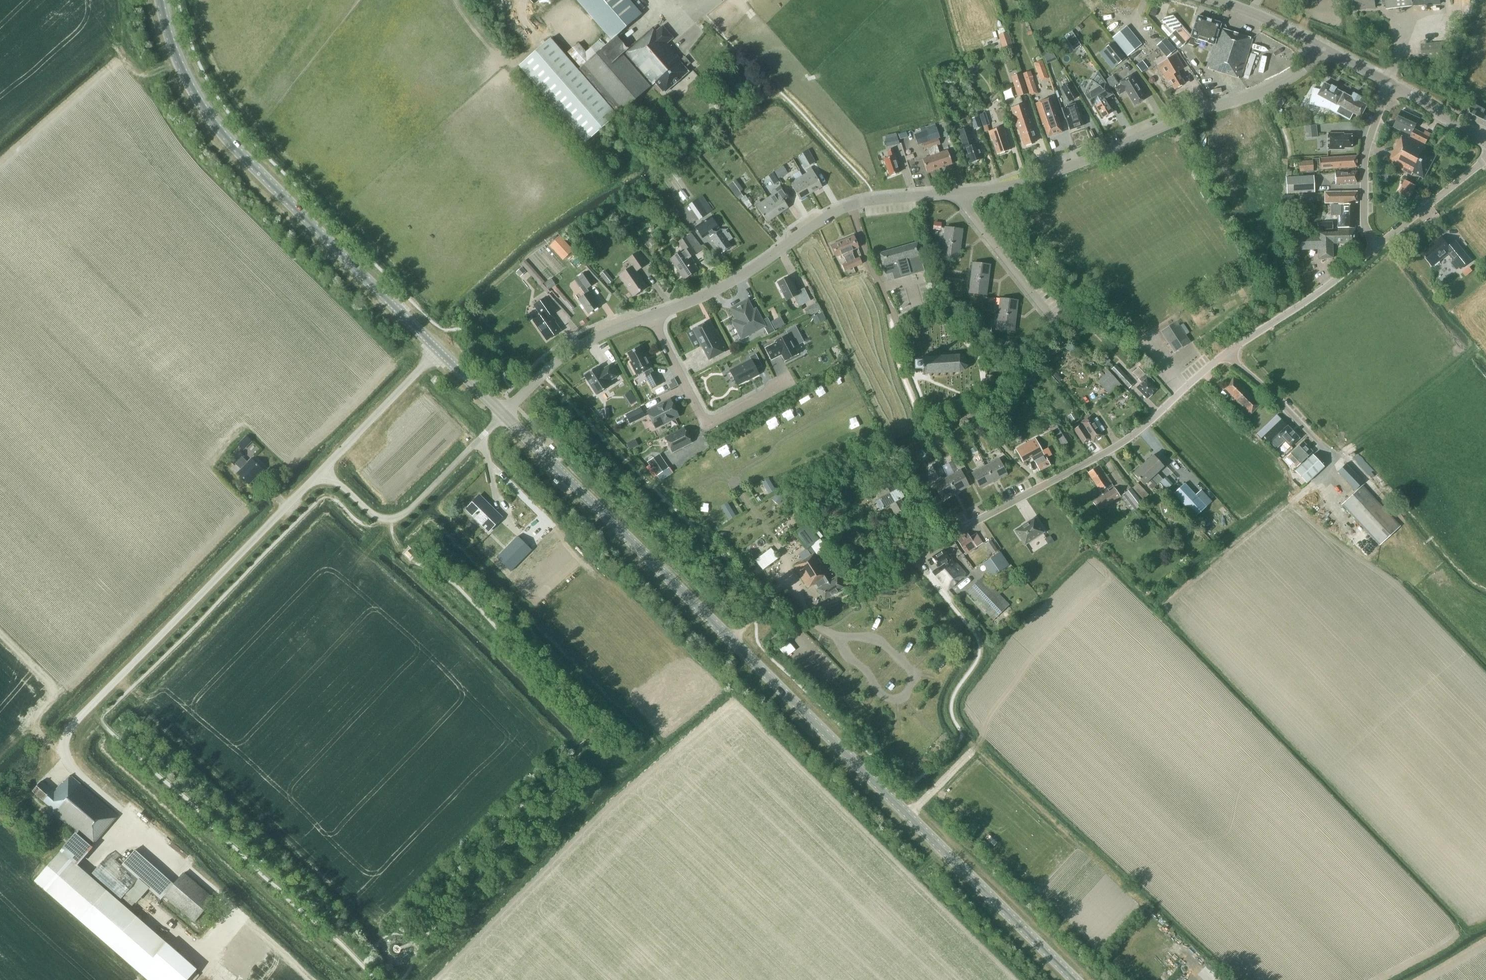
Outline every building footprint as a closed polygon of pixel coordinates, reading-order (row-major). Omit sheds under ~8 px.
[(606,34),(612,41),(642,14),(629,0),(576,0),(606,34)] [(1439,5),(1438,4),(1468,1),(1468,0),(1354,0),(1355,9),(1376,8),(1375,4),(1388,3),(1389,9),(1439,5)] [(1152,8),(1149,15),(1155,17),(1158,10),(1152,8)] [(1219,28),(1221,23),(1197,16),(1190,37),(1195,39),(1194,43),(1199,44),(1201,41),(1214,45),(1219,28)] [(1080,23),(1075,28),(1078,32),(1083,27),(1080,23)] [(655,82),(681,60),(667,43),(673,38),(662,26),(656,31),(653,28),(623,54),(612,41),(606,34),(586,52),(578,43),(567,52),(581,67),(577,70),(617,116),(654,84),(653,84),(655,82)] [(1126,26),(1112,38),(1127,56),(1141,45),(1126,26)] [(1252,39),(1219,28),(1214,45),(1206,68),(1240,79),(1252,39)] [(1169,35),(1168,36),(1179,49),(1186,42),(1175,30),(1169,35)] [(1075,50),(1081,46),(1072,31),(1064,36),(1071,46),(1072,45),(1075,50)] [(1013,49),(1008,32),(998,35),(1004,52),(1013,49)] [(1166,38),(1159,44),(1168,55),(1175,49),(1166,38)] [(617,116),(577,70),(550,39),(520,65),(587,142),(617,116)] [(1126,58),(1112,42),(1104,49),(1117,65),(1126,58)] [(1423,58),(1443,56),(1442,43),(1422,45),(1423,58)] [(1043,58),(1052,51),(1050,48),(1041,55),(1043,58)] [(1088,64),(1092,62),(1086,54),(1082,57),(1088,64)] [(1184,83),(1177,71),(1183,68),(1176,55),(1158,65),(1166,78),(1167,77),(1175,89),(1184,83)] [(681,60),(655,82),(664,93),(673,85),(673,86),(680,79),(688,72),(685,68),(690,63),(685,57),(681,60)] [(1140,62),(1136,65),(1142,72),(1145,70),(1140,62)] [(1043,64),(1037,67),(1042,81),(1043,80),(1048,78),(1044,66),(1043,64)] [(1038,93),(1030,71),(1022,74),(1030,96),(1038,93)] [(1113,112),(1105,99),(1113,94),(1106,83),(1098,71),(1092,81),(1091,80),(1090,81),(1091,81),(1085,92),(1086,94),(1085,95),(1092,107),(1095,105),(1103,118),(1113,112)] [(1028,94),(1021,73),(1011,76),(1017,97),(1028,94)] [(1118,83),(1113,75),(1105,80),(1110,88),(1118,83)] [(1146,98),(1137,84),(1131,75),(1120,82),(1122,84),(1115,88),(1119,95),(1126,91),(1134,105),(1146,98)] [(1079,97),(1070,82),(1060,87),(1069,102),(1079,97)] [(1349,120),(1353,114),(1359,117),(1366,106),(1358,102),(1360,98),(1353,94),(1351,98),(1335,89),(1336,88),(1331,85),(1330,87),(1324,83),(1320,89),(1312,88),(1309,105),(1328,109),(1349,120)] [(1278,93),(1271,97),(1277,113),(1286,100),(1281,97),(1282,96),(1278,93)] [(1042,124),(1044,124),(1048,137),(1062,133),(1058,120),(1059,119),(1052,98),(1035,103),(1042,124)] [(1483,114),(1485,110),(1470,101),(1467,106),(1466,106),(1461,114),(1465,116),(1485,127),(1485,116),(1483,114)] [(1024,145),(1036,141),(1031,126),(1029,118),(1025,104),(1021,105),(1012,109),(1016,123),(1017,122),(1019,130),(1024,145)] [(1070,130),(1084,125),(1078,106),(1076,107),(1076,104),(1063,108),(1064,111),(1063,111),(1070,130)] [(1002,109),(997,111),(1000,121),(1006,119),(1002,109)] [(1424,134),(1414,129),(1420,118),(1403,109),(1394,126),(1411,135),(1411,136),(1426,144),(1431,134),(1425,131),(1424,134)] [(988,113),(972,118),(975,129),(991,125),(988,113)] [(970,163),(982,159),(979,151),(980,151),(978,143),(974,145),(969,127),(967,123),(963,125),(965,128),(958,130),(964,149),(965,148),(970,163)] [(1316,125),(1304,126),(1306,138),(1317,137),(1316,125)] [(997,154),(1009,150),(1005,136),(1006,135),(1003,126),(988,131),(991,140),(993,140),(997,154)] [(937,127),(926,131),(930,141),(940,137),(937,127)] [(915,137),(914,137),(917,145),(930,141),(926,131),(914,135),(915,137)] [(1351,135),(1337,135),(1337,134),(1327,134),(1327,150),(1343,150),(1343,148),(1351,148),(1351,135)] [(1424,179),(1436,156),(1431,153),(1433,149),(1427,147),(1426,148),(1403,135),(1388,163),(1412,175),(1413,173),(1424,179)] [(895,137),(894,137),(885,139),(887,147),(896,145),(895,137)] [(940,144),(938,138),(930,141),(939,168),(952,164),(947,150),(939,153),(937,145),(940,144)] [(927,172),(939,168),(930,141),(922,144),(924,150),(928,149),(931,156),(922,159),(927,172)] [(889,176),(899,172),(897,165),(898,164),(893,149),(887,151),(889,157),(884,159),(889,176)] [(1356,167),(1356,156),(1319,158),(1320,169),(1356,167)] [(1300,172),(1313,171),(1313,161),(1299,162),(1300,172)] [(788,173),(784,166),(774,171),(778,179),(788,173)] [(813,192),(822,187),(811,167),(806,170),(808,173),(803,175),(813,192)] [(773,172),(768,175),(775,185),(779,182),(773,172)] [(1335,184),(1357,183),(1356,172),(1335,173),(1335,184)] [(800,200),(813,192),(803,175),(795,180),(794,177),(789,180),(800,200)] [(1313,175),(1285,177),(1285,181),(1286,194),(1314,192),(1314,179),(1313,175)] [(1406,206),(1416,186),(1405,180),(1395,201),(1406,206)] [(733,181),(728,185),(737,198),(742,194),(733,181)] [(773,195),(768,198),(779,214),(788,207),(781,198),(786,194),(780,186),(771,192),(773,195)] [(1325,203),(1357,203),(1357,192),(1325,192),(1325,203)] [(752,205),(745,195),(740,199),(747,209),(752,205)] [(1294,195),(1282,196),(1283,206),(1295,205),(1294,195)] [(767,222),(779,214),(768,198),(761,203),(759,200),(754,204),(767,222)] [(701,220),(710,213),(698,199),(690,205),(701,220)] [(1332,215),(1338,216),(1338,228),(1354,228),(1355,204),(1338,204),(1338,205),(1332,205),(1332,208),(1332,212),(1332,215)] [(702,238),(708,234),(710,237),(711,238),(711,237),(712,240),(721,253),(731,247),(727,241),(732,238),(729,234),(728,233),(728,234),(726,231),(728,229),(720,234),(716,229),(718,227),(711,216),(695,228),(702,238)] [(1332,229),(1332,221),(1317,222),(1317,230),(1332,229)] [(943,230),(943,222),(935,222),(934,230),(943,230)] [(943,242),(960,244),(962,229),(945,227),(943,242)] [(1338,232),(1317,234),(1296,235),(1296,250),(1317,249),(1318,258),(1333,258),(1332,243),(1354,243),(1354,230),(1338,230),(1338,232)] [(573,250),(560,236),(549,246),(563,260),(573,250)] [(683,250),(670,259),(684,279),(697,270),(689,257),(697,252),(686,236),(678,242),(683,250)] [(852,250),(858,248),(853,236),(842,240),(853,267),(862,264),(860,257),(855,259),(852,253),(853,253),(852,250)] [(1472,261),(1465,252),(1456,241),(1449,247),(1441,237),(1435,243),(1435,244),(1423,254),(1433,266),(1448,254),(1454,261),(1451,263),(1456,270),(1459,268),(1461,270),(1472,261)] [(845,271),(853,267),(842,240),(831,245),(836,257),(842,255),(843,257),(844,256),(847,263),(842,265),(845,271)] [(918,242),(879,253),(882,266),(883,266),(886,275),(901,271),(902,275),(910,273),(911,275),(925,271),(920,255),(921,255),(918,242)] [(958,259),(960,244),(943,242),(941,257),(958,259)] [(636,271),(646,264),(638,252),(627,259),(632,266),(619,275),(633,296),(646,287),(636,271)] [(525,260),(521,264),(541,286),(542,284),(545,282),(525,260)] [(988,280),(990,265),(973,263),(971,278),(988,280)] [(526,272),(522,267),(516,272),(520,277),(526,272)] [(613,281),(605,270),(599,275),(608,285),(613,281)] [(587,288),(594,283),(587,272),(574,280),(579,288),(580,288),(585,295),(578,299),(588,314),(599,306),(589,292),(587,288)] [(798,307),(810,301),(804,288),(797,292),(789,277),(777,283),(786,301),(794,297),(798,307)] [(556,285),(551,278),(544,283),(548,290),(556,285)] [(986,295),(988,280),(971,278),(969,293),(986,295)] [(546,339),(560,329),(550,316),(556,312),(546,297),(534,306),(540,315),(533,320),(546,339)] [(1016,315),(1017,300),(1000,298),(999,313),(1016,315)] [(764,326),(761,321),(757,314),(755,315),(747,301),(732,309),(738,320),(734,322),(742,337),(743,337),(745,337),(749,335),(749,333),(764,326)] [(817,303),(809,307),(813,314),(821,310),(817,303)] [(1089,323),(1092,319),(1084,311),(1081,315),(1089,323)] [(812,317),(815,324),(826,319),(822,312),(812,317)] [(1014,330),(1016,315),(999,313),(997,328),(1014,330)] [(767,318),(761,321),(764,326),(768,334),(775,331),(767,318)] [(771,321),(776,329),(781,326),(777,318),(771,321)] [(708,322),(693,330),(709,360),(727,351),(719,336),(716,338),(708,322)] [(1174,352),(1190,342),(1177,322),(1164,331),(1170,340),(1168,342),(1174,352)] [(991,326),(984,325),(983,333),(991,334),(991,326)] [(775,343),(764,348),(771,361),(781,356),(784,361),(799,354),(795,347),(793,343),(800,339),(796,332),(798,330),(796,326),(786,331),(788,334),(774,342),(775,343)] [(646,376),(652,389),(661,384),(654,372),(653,372),(651,368),(652,368),(645,354),(643,355),(639,347),(627,354),(632,361),(630,362),(637,376),(644,372),(646,376)] [(751,360),(730,371),(737,385),(746,380),(747,381),(759,374),(756,369),(762,366),(755,353),(749,357),(751,360)] [(962,371),(964,370),(965,369),(964,369),(965,368),(966,367),(967,365),(967,364),(967,361),(966,359),(965,358),(964,357),(959,355),(922,357),(922,358),(915,358),(915,361),(915,369),(922,369),(922,372),(922,373),(930,373),(930,376),(931,376),(931,373),(937,373),(937,376),(939,376),(938,373),(944,372),(944,375),(946,375),(946,372),(951,372),(951,375),(953,375),(953,372),(958,372),(962,371)] [(1142,364),(1138,367),(1144,373),(1147,370),(1142,364)] [(584,376),(597,395),(610,386),(608,382),(617,376),(610,365),(600,371),(598,367),(584,376)] [(1134,384),(1116,365),(1111,369),(1129,389),(1134,384)] [(1154,382),(1147,373),(1145,374),(1138,367),(1133,373),(1142,383),(1137,388),(1147,398),(1156,389),(1151,384),(1154,382)] [(1121,384),(1109,371),(1097,381),(1109,395),(1121,384)] [(1244,407),(1238,414),(1244,421),(1260,405),(1233,378),(1224,387),(1244,407)] [(625,395),(631,406),(639,401),(632,391),(625,395)] [(680,417),(670,398),(646,410),(655,429),(680,417)] [(645,416),(640,407),(625,414),(630,424),(645,416)] [(975,415),(972,410),(962,415),(964,420),(975,415)] [(1090,416),(1073,427),(1083,444),(1091,439),(1093,442),(1103,435),(1101,432),(1105,430),(1097,417),(1093,420),(1090,416)] [(1072,440),(1061,422),(1051,428),(1063,446),(1072,440)] [(1285,427),(1281,422),(1267,434),(1272,439),(1285,427)] [(1300,438),(1287,425),(1278,434),(1278,435),(1270,442),(1276,449),(1284,441),(1290,447),(1300,438)] [(666,438),(673,453),(691,444),(684,429),(666,438)] [(238,444),(244,450),(252,442),(246,436),(238,444)] [(1050,465),(1038,443),(1035,438),(1016,448),(1023,462),(1032,457),(1040,470),(1050,465)] [(1302,462),(1313,452),(1303,441),(1286,457),(1296,467),(1293,470),(1306,483),(1324,467),(1312,455),(1303,463),(1302,462)] [(234,456),(230,460),(235,465),(236,464),(241,469),(237,473),(249,484),(263,470),(251,458),(248,462),(242,457),(243,456),(238,451),(234,456)] [(1157,473),(1163,467),(1153,455),(1143,464),(1160,482),(1163,479),(1157,473)] [(649,463),(658,477),(668,470),(659,456),(649,463)] [(994,481),(1007,474),(999,459),(986,466),(994,481)] [(1149,486),(1152,489),(1160,482),(1143,464),(1133,473),(1144,485),(1149,480),(1151,484),(1149,486)] [(1364,483),(1346,464),(1338,472),(1356,491),(1364,483)] [(980,488),(994,481),(986,466),(972,473),(980,488)] [(1096,467),(1088,472),(1100,491),(1101,491),(1104,495),(1093,503),(1099,511),(1120,496),(1115,488),(1109,492),(1108,490),(1113,486),(1112,484),(1112,483),(1106,475),(1101,468),(1099,470),(1096,467)] [(947,477),(955,493),(969,486),(961,470),(947,477)] [(942,500),(955,493),(947,477),(934,485),(942,500)] [(769,494),(776,491),(771,479),(763,482),(769,494)] [(904,497),(898,487),(895,490),(890,481),(874,491),(879,499),(875,502),(880,510),(890,505),(894,514),(905,508),(900,499),(904,497)] [(1143,499),(1149,495),(1138,483),(1133,488),(1143,499)] [(1184,483),(1173,493),(1180,501),(1195,517),(1206,507),(1206,506),(1212,501),(1201,490),(1195,495),(1184,483)] [(1379,545),(1400,526),(1363,485),(1342,505),(1379,545)] [(1137,508),(1143,504),(1130,488),(1124,493),(1137,508)] [(783,498),(777,493),(772,500),(778,505),(783,498)] [(466,509),(465,510),(488,532),(489,531),(502,517),(479,495),(466,509)] [(729,503),(722,506),(730,521),(737,517),(729,503)] [(1024,544),(1043,532),(1034,519),(1016,531),(1024,544)] [(807,522),(793,532),(805,549),(806,549),(811,555),(815,552),(817,551),(824,546),(823,545),(819,540),(807,522)] [(966,554),(983,543),(976,533),(970,537),(968,533),(957,540),(966,554)] [(1054,542),(1050,535),(1044,539),(1048,545),(1054,542)] [(517,536),(496,557),(511,571),(532,550),(517,536)] [(992,554),(998,550),(991,540),(986,543),(992,554)] [(755,560),(762,570),(779,558),(771,548),(755,560)] [(932,571),(948,590),(966,574),(956,563),(955,564),(949,557),(948,558),(943,550),(932,556),(938,566),(932,571)] [(803,560),(794,566),(808,588),(816,582),(819,587),(817,589),(824,600),(844,587),(838,576),(832,579),(817,555),(815,552),(811,555),(809,556),(806,558),(803,560)] [(983,564),(992,577),(1009,565),(1000,552),(983,564)] [(1010,604),(982,576),(966,592),(975,601),(978,598),(987,608),(984,611),(993,620),(1010,604)] [(92,846),(118,816),(71,775),(64,783),(63,782),(54,792),(41,781),(33,791),(54,810),(53,811),(92,846)] [(152,829),(157,823),(141,809),(138,812),(146,820),(141,825),(156,839),(159,835),(152,829)] [(184,873),(174,884),(135,849),(122,865),(161,900),(164,896),(195,922),(214,899),(184,873)] [(44,869),(35,880),(80,921),(123,959),(140,974),(167,944),(107,891),(77,865),(60,851),(44,869)] [(138,880),(109,854),(92,874),(120,899),(138,880)] [(136,902),(127,894),(123,899),(131,907),(136,902)]
